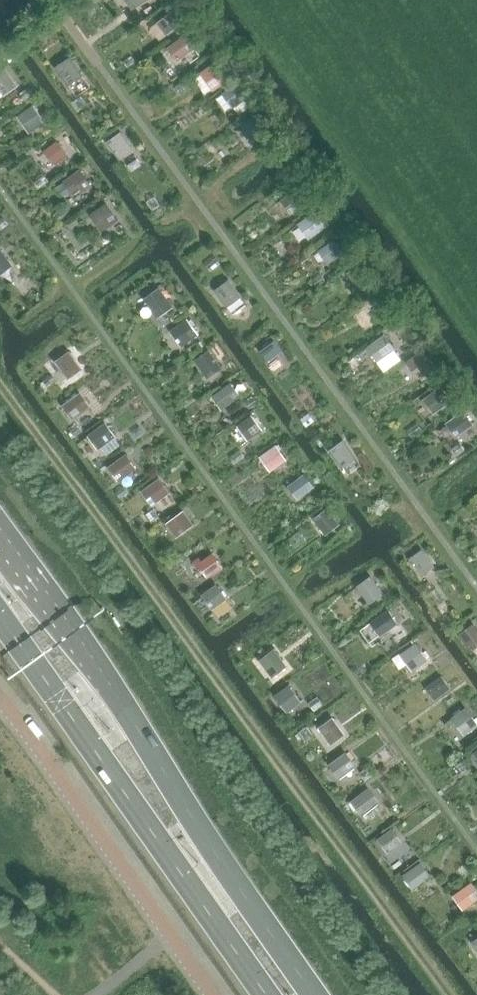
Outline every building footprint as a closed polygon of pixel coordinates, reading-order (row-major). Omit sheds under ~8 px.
[(176,8),(159,20),(169,34),(186,22),(176,8)] [(178,61),(197,47),(186,35),(168,48),(178,61)] [(56,66),(69,85),(84,75),(71,56),(56,66)] [(215,89),(232,78),(219,60),(203,71),(215,89)] [(6,96),(20,88),(9,73),(0,78),(0,88),(6,96)] [(237,83),(223,93),(234,108),(249,98),(237,83)] [(17,116),(30,134),(46,122),(33,104),(17,116)] [(269,132),(257,115),(242,125),(254,142),(269,132)] [(136,149),(123,131),(108,142),(121,160),(136,149)] [(45,150),(58,169),(73,158),(59,140),(45,150)] [(94,186),(81,169),(63,182),(73,194),(81,189),(84,192),(94,186)] [(299,187),(281,199),(291,213),(308,201),(299,187)] [(121,220),(108,202),(93,212),(106,230),(121,220)] [(309,238),(328,226),(317,211),(299,224),(309,238)] [(329,263),(337,258),(345,253),(335,239),(319,250),(329,263)] [(9,258),(2,248),(0,249),(0,276),(15,266),(9,258)] [(216,289),(228,306),(243,297),(230,279),(216,289)] [(159,317),(174,307),(161,289),(146,300),(159,317)] [(378,299),(364,309),(373,321),(387,311),(378,299)] [(182,347),(199,334),(187,318),(170,330),(182,347)] [(378,362),(397,349),(386,334),(367,347),(378,362)] [(282,354),(273,341),(259,350),(269,363),(282,354)] [(68,378),(88,364),(75,348),(56,362),(68,378)] [(195,360),(208,378),(223,367),(210,349),(195,360)] [(419,379),(433,369),(421,352),(407,361),(419,379)] [(218,392),(229,407),(244,397),(233,382),(218,392)] [(85,410),(103,397),(94,386),(76,397),(85,410)] [(434,413),(453,401),(442,386),(423,399),(434,413)] [(451,423),(461,436),(476,425),(466,412),(451,423)] [(249,440),(264,430),(253,415),(238,425),(249,440)] [(100,450),(118,436),(106,421),(89,435),(100,450)] [(358,457),(345,439),(330,449),(343,468),(358,457)] [(273,469),(288,460),(278,445),(263,455),(273,469)] [(127,453),(109,466),(120,482),(138,469),(127,453)] [(299,500),(317,487),(308,474),(289,487),(299,500)] [(160,477),(142,489),(153,506),(172,492),(160,477)] [(342,526),(328,507),(312,518),(327,537),(342,526)] [(185,510),(167,523),(177,538),(195,524),(185,510)] [(410,559),(422,575),(436,567),(423,549),(410,559)] [(200,566),(208,577),(224,566),(214,552),(202,560),(200,557),(194,561),(199,567),(200,566)] [(357,586),(370,604),(386,593),(373,575),(357,586)] [(229,599),(217,583),(202,594),(215,609),(229,599)] [(389,610),(371,622),(380,635),(397,623),(389,610)] [(474,624),(460,634),(472,652),(476,648),(476,628),(474,624)] [(431,659),(417,640),(404,650),(417,668),(431,659)] [(275,649),(259,660),(272,677),(287,666),(275,649)] [(453,688),(442,673),(428,683),(439,698),(453,688)] [(304,702),(290,684),(274,695),(288,713),(304,702)] [(467,707),(452,717),(465,735),(476,727),(476,720),(467,707)] [(347,734),(334,717),(320,727),(332,745),(347,734)] [(340,779),(358,766),(347,752),(329,764),(340,779)] [(363,816),(381,803),(370,788),(352,801),(363,816)] [(389,853),(404,843),(393,828),(378,839),(389,853)] [(422,862),(404,875),(415,890),(433,877),(422,862)] [(453,894),(464,910),(476,901),(476,889),(472,881),(453,894)]
